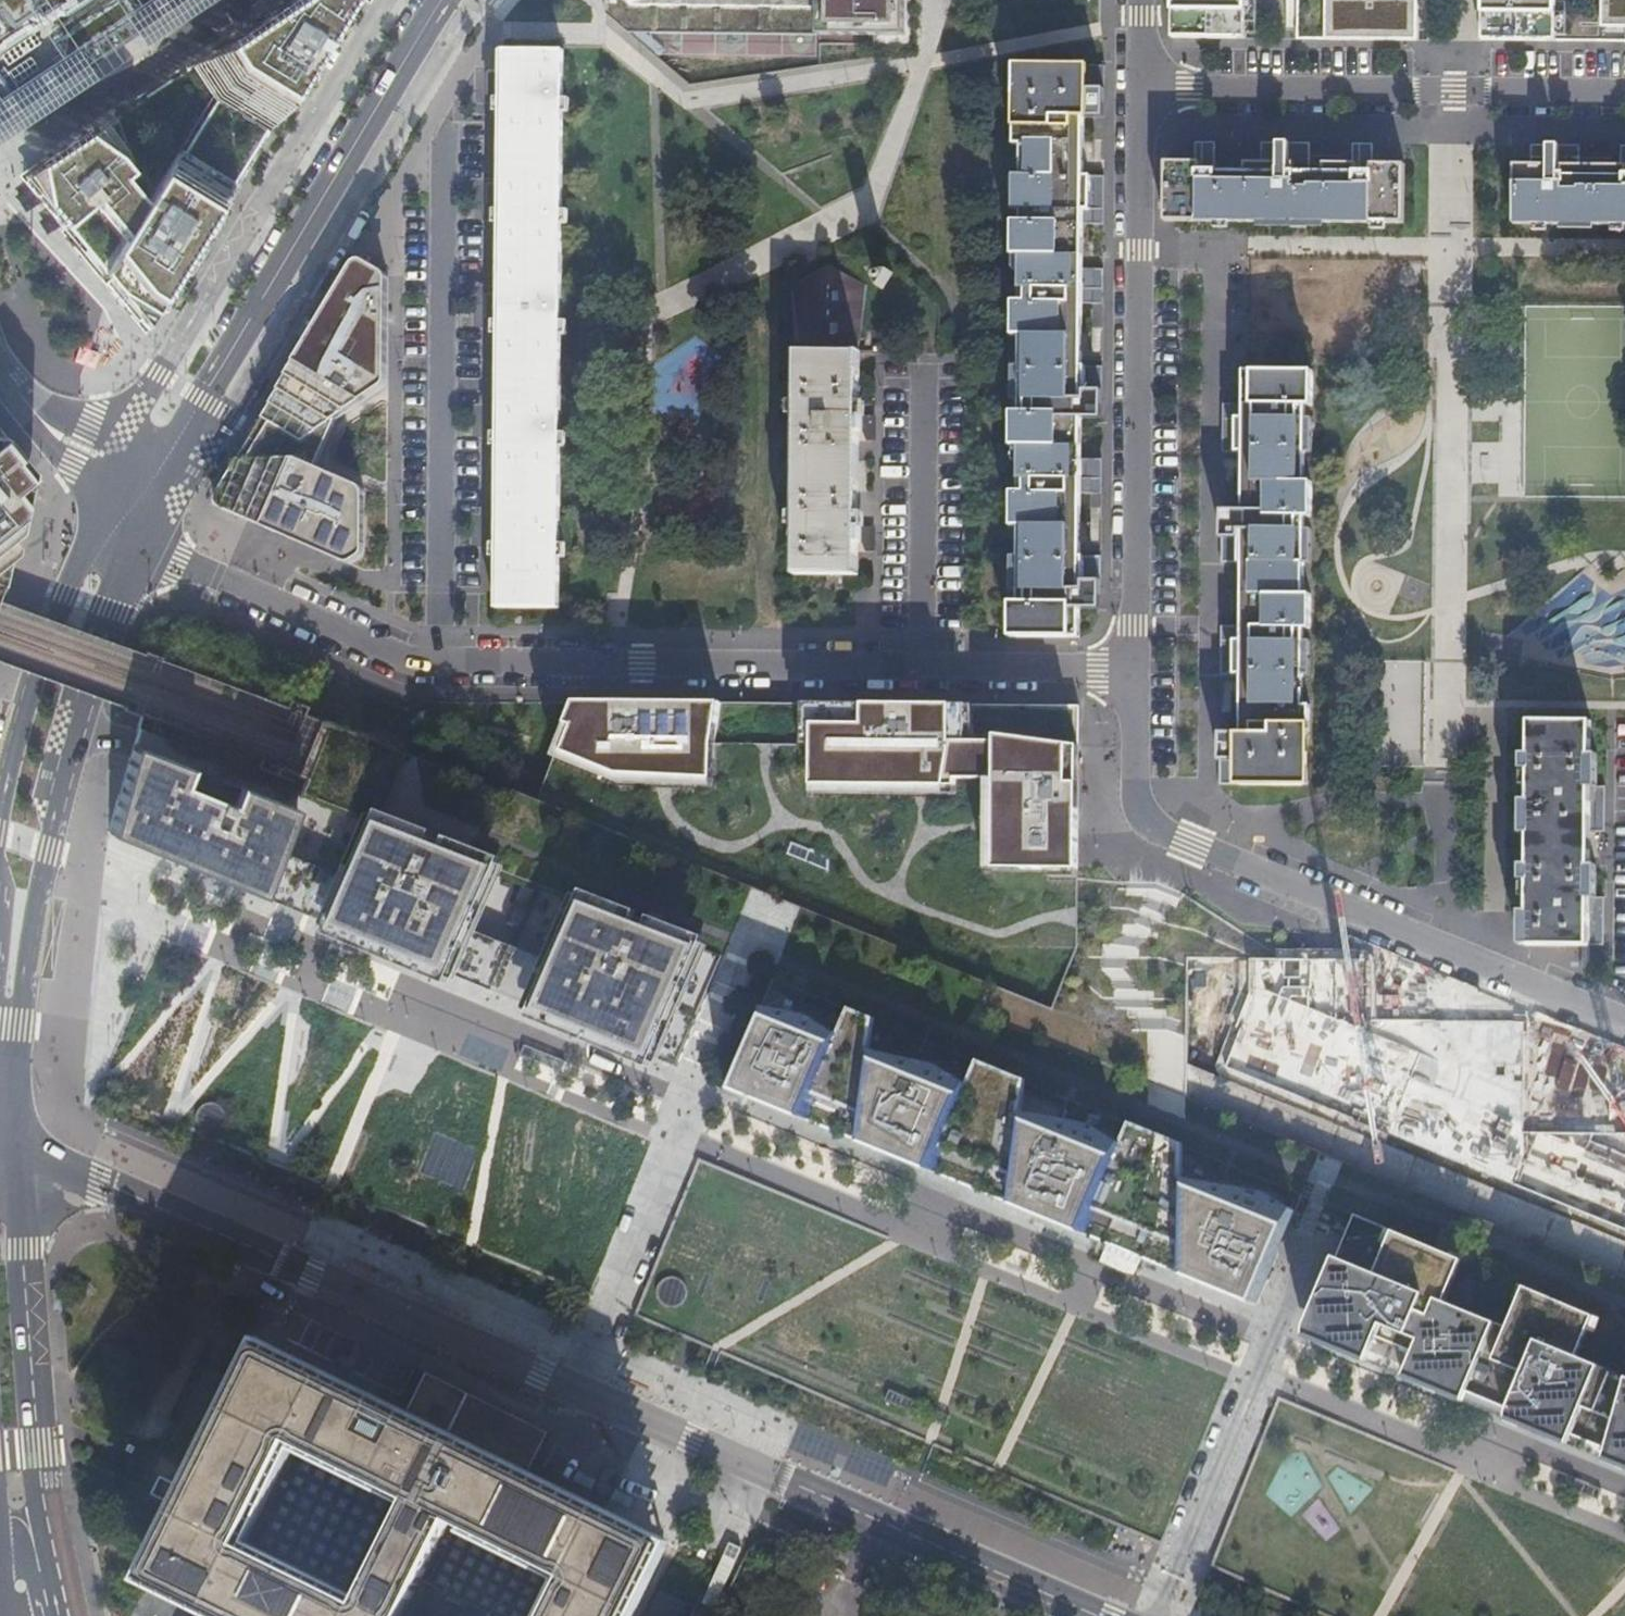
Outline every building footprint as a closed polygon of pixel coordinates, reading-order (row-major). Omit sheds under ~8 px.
[(182,0),(0,0),(0,121),(182,0)] [(27,184),(53,216),(148,333),(359,0),(301,0),(27,184)] [(606,12),(630,32),(905,37),(905,0),(606,0),(606,12)] [(1172,38),(1246,39),(1247,0),(1173,0),(1172,38)] [(1296,39),(1324,39),(1417,40),(1417,0),(1297,0),(1296,39)] [(1482,41),(1557,42),(1624,43),(1624,0),(1483,0),(1482,41)] [(675,49),(674,35),(651,36),(651,50),(675,49)] [(559,378),(562,49),(502,49),(502,81),(502,97),(501,193),(501,208),(501,303),(500,319),(500,415),(500,430),(499,525),(499,541),(498,605),(558,605),(558,595),(559,378)] [(1083,67),(1022,67),(1018,636),(1078,637),(1079,604),(1079,587),(1079,493),(1080,477),(1080,413),(1080,397),(1081,302),(1081,286),(1082,223),(1082,207),(1082,112),(1083,96),(1083,67)] [(489,97),(502,97),(502,81),(501,81),(496,71),(489,71),(489,97)] [(1083,96),(1082,112),(1084,112),(1089,122),(1096,122),(1096,96),(1083,96)] [(1192,171),(1208,171),(1208,162),(1192,161),(1192,171)] [(1282,163),(1282,172),(1298,172),(1298,163),(1282,163)] [(1372,173),(1388,173),(1388,164),(1372,163),(1372,173)] [(1557,165),(1557,175),(1573,175),(1573,166),(1557,165)] [(1208,171),(1192,171),(1166,171),(1165,218),(1414,220),(1414,173),(1388,173),(1372,173),(1298,172),(1282,172),(1208,171)] [(1573,175),(1557,175),(1525,174),(1525,221),(1624,222),(1624,175),(1573,175)] [(488,208),(501,208),(501,193),(500,193),(495,183),(488,183),(488,208)] [(1095,207),(1082,207),(1082,223),(1083,223),(1088,233),(1095,233),(1095,207)] [(361,261),(357,263),(216,497),(215,502),(218,506),(222,509),(346,562),(352,562),(362,557),(364,553),(365,550),(365,494),(364,490),(361,487),(316,467),(336,420),(384,388),(388,380),(389,279),(386,274),(366,261),(361,261)] [(866,266),(883,277),(882,261),(866,266)] [(824,270),(789,285),(799,338),(829,346),(863,341),(863,281),(824,270)] [(1094,287),(1081,286),(1081,302),(1083,302),(1086,312),(1094,312),(1094,287)] [(500,319),(501,303),(499,303),(494,294),(487,294),(487,319),(500,319)] [(858,415),(858,352),(799,351),(798,573),(856,574),(857,552),(857,541),(857,526),(858,431),(858,415)] [(1243,790),(1303,791),(1305,372),(1245,371),(1245,403),(1245,419),(1244,514),(1244,529),(1244,626),(1243,641),(1243,736),(1243,752),(1243,790)] [(1231,419),(1245,419),(1245,403),(1243,403),(1239,393),(1231,393),(1231,419)] [(1094,397),(1080,397),(1080,413),(1082,413),(1086,423),(1093,423),(1094,397)] [(500,430),(500,415),(498,415),(493,405),(486,405),(486,430),(500,430)] [(876,415),(858,415),(858,431),(862,431),(866,440),(876,440),(876,415)] [(0,422),(0,581),(11,585),(44,476),(0,422)] [(1093,477),(1080,477),(1079,493),(1081,493),(1086,502),(1093,502),(1093,477)] [(1231,529),(1244,529),(1244,514),(1242,514),(1238,504),(1231,504),(1231,529)] [(499,541),(499,525),(497,525),(492,515),(485,515),(485,541),(499,541)] [(857,526),(857,541),(861,541),(865,551),(875,551),(875,526),(857,526)] [(1079,587),(1079,604),(1080,604),(1085,613),(1092,613),(1092,588),(1079,587)] [(1230,641),(1243,641),(1244,626),(1242,626),(1237,616),(1230,616),(1230,641)] [(1080,706),(577,702),(553,756),(618,781),(712,788),(714,744),(813,745),(813,793),(957,795),(957,780),(988,780),(987,869),(1052,869),(1052,878),(1078,878),(1080,706)] [(1589,802),(1589,786),(1589,722),(1529,722),(1527,944),(1587,945),(1587,927),(1587,912),(1588,897),(1589,802)] [(1243,752),(1243,736),(1241,736),(1236,727),(1229,726),(1229,752),(1243,752)] [(297,808),(133,744),(108,832),(148,849),(678,1067),(724,957),(578,900),(552,962),(474,929),(499,869),(375,821),(351,879),(281,850),(297,808)] [(1607,812),(1607,786),(1589,786),(1589,802),(1593,802),(1597,812),(1607,812)] [(1606,922),(1607,897),(1588,897),(1587,912),(1592,912),(1596,922),(1606,922)] [(808,1015),(762,1006),(730,1086),(772,1104),(806,1118),(863,1141),(933,1170),(1013,1203),(1086,1233),(1186,1275),(1256,1303),(1294,1210),(1265,1192),(1183,1178),(1182,1156),(1168,1149),(1172,1140),(1150,1131),(1146,1141),(1125,1133),(1121,1143),(1090,1124),(1022,1112),(1023,1093),(1008,1087),(1013,1076),(994,1067),(988,1079),(974,1073),(969,1084),(937,1064),(871,1050),(873,1030),(864,1026),(868,1016),(851,1009),(840,1035),(808,1015)] [(864,1026),(873,1030),(874,1019),(868,1016),(864,1026)] [(979,1061),(974,1073),(988,1079),(994,1067),(979,1061)] [(1008,1087),(1023,1093),(1024,1080),(1013,1076),(1008,1087)] [(1129,1123),(1125,1133),(1146,1141),(1150,1131),(1129,1123)] [(1168,1149),(1182,1156),(1182,1144),(1172,1140),(1168,1149)] [(1353,1214),(1312,1314),(1318,1317),(1314,1329),(1619,1452),(1622,1453),(1624,1454),(1624,1375),(1578,1356),(1595,1316),(1525,1286),(1508,1328),(1445,1301),(1462,1259),(1353,1214)] [(546,1436),(489,1407),(433,1378),(412,1420),(266,1347),(194,1495),(184,1514),(151,1582),(215,1614),(214,1615),(420,1615),(413,1613),(460,1517),(570,1571),(547,1615),(634,1615),(668,1546),(526,1477),(546,1436)] [(229,1381),(227,1379),(201,1365),(200,1365),(198,1366),(195,1368),(194,1370),(169,1420),(171,1425),(198,1439),(201,1439),(204,1437),(206,1436),(230,1386),(230,1383),(229,1381)] [(154,1500),(184,1514),(194,1495),(164,1480),(154,1500)]
